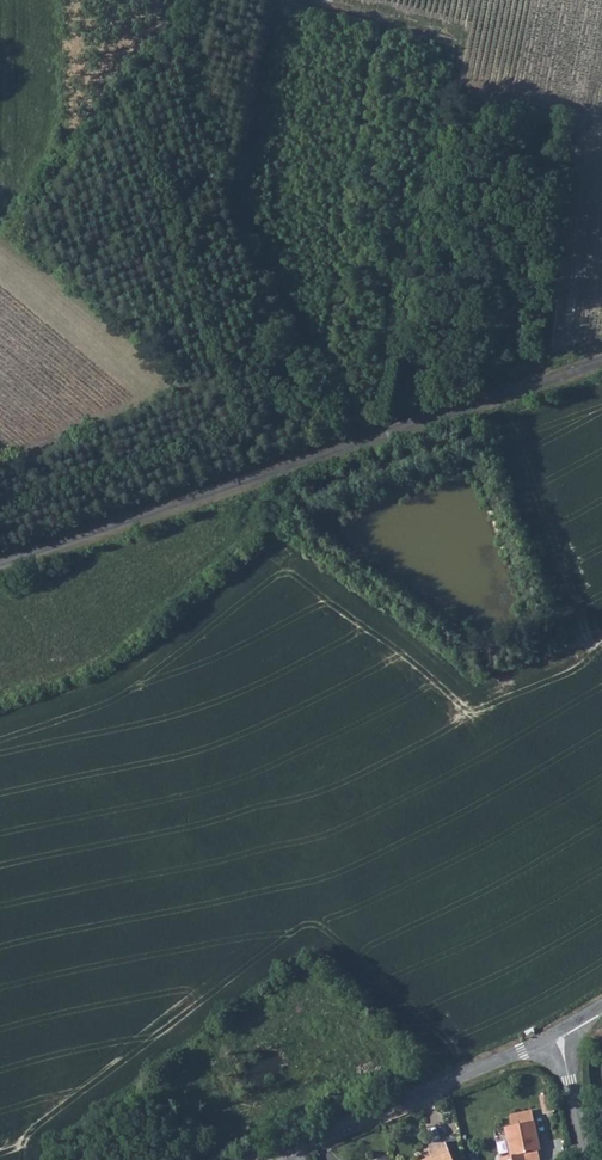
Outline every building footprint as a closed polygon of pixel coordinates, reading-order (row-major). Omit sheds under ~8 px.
[(534,1113),(513,1118),(514,1128),(506,1130),(513,1159),(525,1159),(542,1156),(534,1113)] [(451,1145),(430,1152),(432,1159),(456,1159),(451,1145)]
